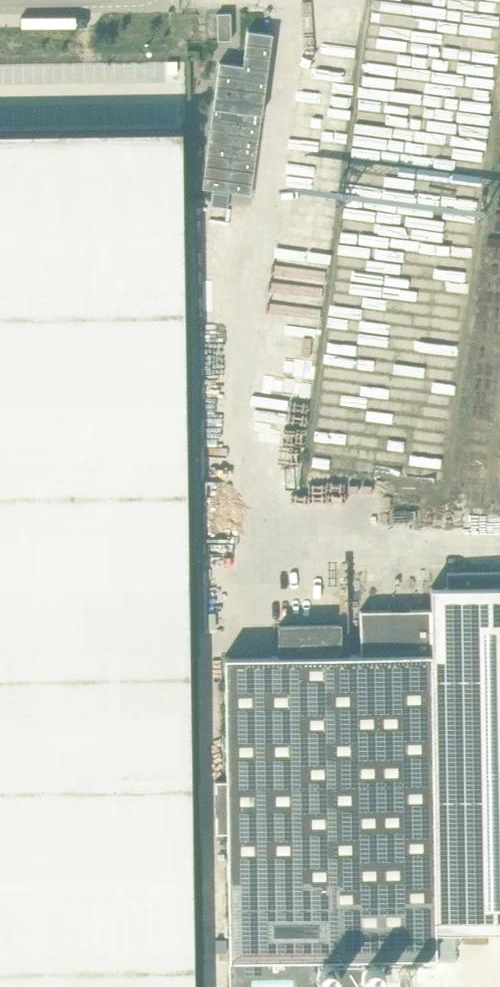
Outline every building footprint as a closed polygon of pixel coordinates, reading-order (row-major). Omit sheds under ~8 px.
[(231,13),(217,13),(218,40),(231,40),(231,13)] [(220,62),(203,188),(251,195),(272,33),(248,30),(243,65),(220,62)] [(0,130),(0,986),(196,986),(181,127),(0,130)] [(431,586),(432,608),(436,929),(499,928),(499,570),(447,571),(448,586),(431,586)] [(432,608),(360,609),(361,653),(340,654),(340,624),(279,625),(280,655),(225,656),(227,781),(215,781),(216,834),(227,833),(230,986),(363,986),(363,956),(436,955),(436,929),(432,608)]
